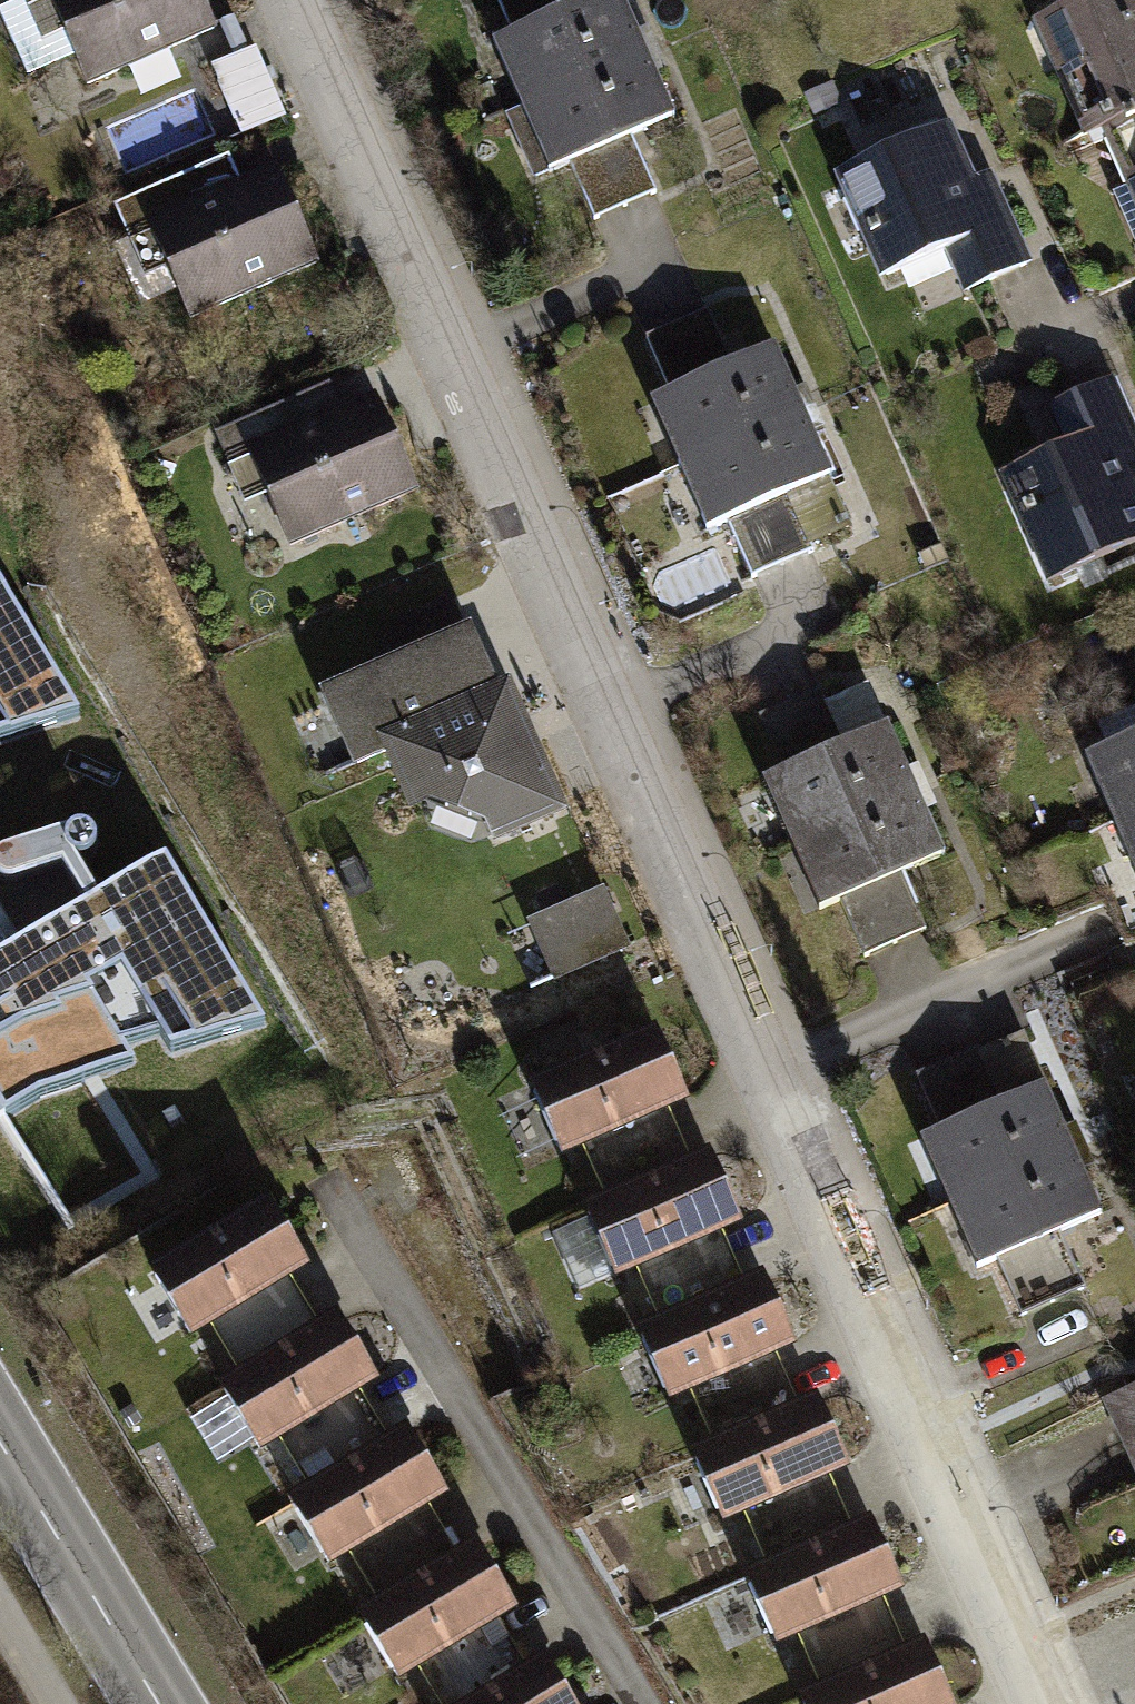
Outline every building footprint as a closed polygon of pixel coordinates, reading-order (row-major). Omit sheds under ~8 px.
[(80,72),(208,17),(200,0),(24,0),(34,22),(55,13),(80,72)] [(519,96),(643,43),(624,0),(496,0),(508,26),(492,33),(519,96)] [(1134,106),(1134,0),(1075,0),(1032,19),(1080,130),(1100,121),(1134,106)] [(264,43),(222,58),(247,130),(289,116),(264,43)] [(643,43),(519,96),(547,160),(562,153),(588,214),(652,186),(626,127),(671,107),(643,43)] [(1100,121),(1134,201),(1134,106),(1100,121)] [(945,244),(966,291),(1033,262),(994,174),(978,181),(952,122),(836,173),(880,272),(945,244)] [(161,250),(187,309),(314,254),(272,155),(232,172),(220,145),(111,192),(140,259),(161,250)] [(674,448),(798,395),(770,332),(725,351),(701,298),(639,324),(663,378),(647,385),(674,448)] [(265,482),(290,540),(418,486),(375,387),(336,404),(324,376),(215,423),(244,491),(265,482)] [(1047,582),(1134,543),(1134,419),(1118,381),(1051,411),(1068,451),(1002,480),(1047,582)] [(798,395),(674,448),(702,512),(717,506),(743,566),(807,538),(803,527),(847,508),(798,395)] [(81,718),(0,586),(0,743),(81,718)] [(371,724),(487,674),(461,613),(313,677),(345,751),(377,737),(371,724)] [(371,724),(377,737),(400,791),(418,783),(477,802),(487,825),(560,794),(505,666),(487,674),(371,724)] [(791,831),(914,778),(869,673),(823,692),(818,681),(756,708),(779,762),(763,768),(791,831)] [(1078,742),(1106,806),(1134,793),(1134,718),(1078,742)] [(914,778),(791,831),(818,895),(834,889),(860,949),(924,922),(898,862),(942,843),(914,778)] [(1106,806),(1134,869),(1134,793),(1106,806)] [(78,830),(72,831),(0,855),(0,881),(1,883),(6,884),(11,884),(62,866),(87,906),(20,947),(0,912),(0,1118),(43,1093),(132,1064),(121,1043),(160,1031),(172,1051),(266,1021),(166,858),(98,899),(75,859),(82,859),(88,857),(92,854),(95,849),(96,843),(94,837),(90,833),(84,830),(78,830)] [(600,876),(513,913),(539,971),(625,934),(600,876)] [(649,1013),(527,1067),(559,1140),(576,1133),(597,1181),(685,1143),(664,1096),(682,1089),(649,1013)] [(949,1193),(1073,1140),(1022,1024),(914,1070),(938,1124),(922,1131),(949,1193)] [(597,1181),(580,1188),(613,1262),(630,1255),(651,1303),(738,1265),(718,1218),(736,1210),(702,1135),(685,1143),(597,1181)] [(1073,1140),(949,1193),(977,1258),(992,1251),(1018,1311),(1082,1284),(1056,1224),(1101,1205),(1073,1140)] [(263,1185),(148,1253),(190,1323),(207,1313),(234,1358),(314,1311),(287,1266),(306,1256),(263,1185)] [(651,1303),(635,1310),(667,1384),(684,1376),(706,1425),(793,1387),(773,1340),(790,1332),(757,1256),(738,1265),(651,1303)] [(234,1358),(218,1368),(260,1438),(277,1428),(304,1472),(384,1425),(357,1381),(376,1370),(333,1299),(314,1311),(234,1358)] [(706,1425),(689,1433),(721,1507),(738,1499),(759,1547),(847,1509),(826,1463),(844,1455),(811,1380),(793,1387),(706,1425)] [(1134,1492),(1134,1388),(1097,1404),(1134,1492)] [(304,1472),(287,1482),(329,1552),(347,1542),(373,1586),(453,1539),(427,1495),(445,1484),(403,1414),(384,1425),(304,1472)] [(759,1547),(743,1554),(775,1628),(792,1621),(813,1668),(901,1630),(881,1584),(898,1576),(865,1501),(847,1509),(759,1547)] [(373,1586),(356,1596),(398,1667),(415,1656),(442,1701),(522,1653),(496,1610),(514,1599),(472,1528),(453,1539),(373,1586)] [(796,1676),(809,1703),(937,1703),(952,1698),(918,1622),(901,1630),(813,1668),(796,1676)] [(437,1703),(577,1703),(540,1643),(522,1653),(442,1701),(437,1703)]
